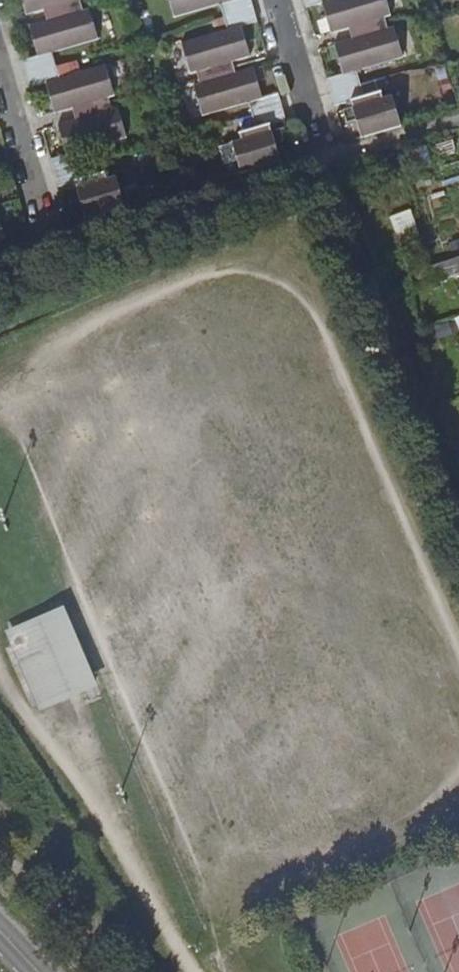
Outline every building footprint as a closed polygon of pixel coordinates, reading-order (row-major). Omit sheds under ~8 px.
[(126,209),(118,179),(109,181),(107,174),(90,179),(87,165),(83,152),(128,139),(119,109),(113,111),(111,105),(109,100),(116,97),(107,68),(62,81),(58,67),(54,54),(99,41),(91,12),(85,13),(83,6),(81,1),(84,0),(23,0),(28,16),(52,10),(55,22),(31,28),(40,58),(24,62),(32,89),(48,85),(56,115),(81,108),(84,119),(60,126),(69,155),(53,160),(61,188),(77,183),(79,190),(87,220),(126,209)] [(281,164),(272,134),(271,127),(287,123),(279,95),(263,100),(254,71),(231,77),(228,65),(251,59),(242,29),(258,24),(251,0),(242,0),(234,2),(234,0),(170,0),(176,19),(221,6),(225,19),(229,33),(183,46),(192,76),(197,74),(199,80),(201,86),(196,87),(204,117),(250,103),(253,117),(257,131),(240,136),(242,143),(234,145),(242,175),(281,164)] [(401,130),(392,99),(383,102),(381,95),(365,100),(361,88),(357,73),(403,59),(394,30),(388,32),(387,26),(385,20),(391,19),(385,0),(343,0),(337,2),(336,0),(304,0),(307,10),(323,6),(331,36),(355,29),(358,40),(335,47),(343,77),(327,82),(335,109),(352,104),(354,110),(362,140),(400,130),(401,130)] [(425,297),(458,289),(458,257),(418,267),(425,297)] [(0,634),(0,645),(33,710),(95,678),(57,605),(0,634)]
